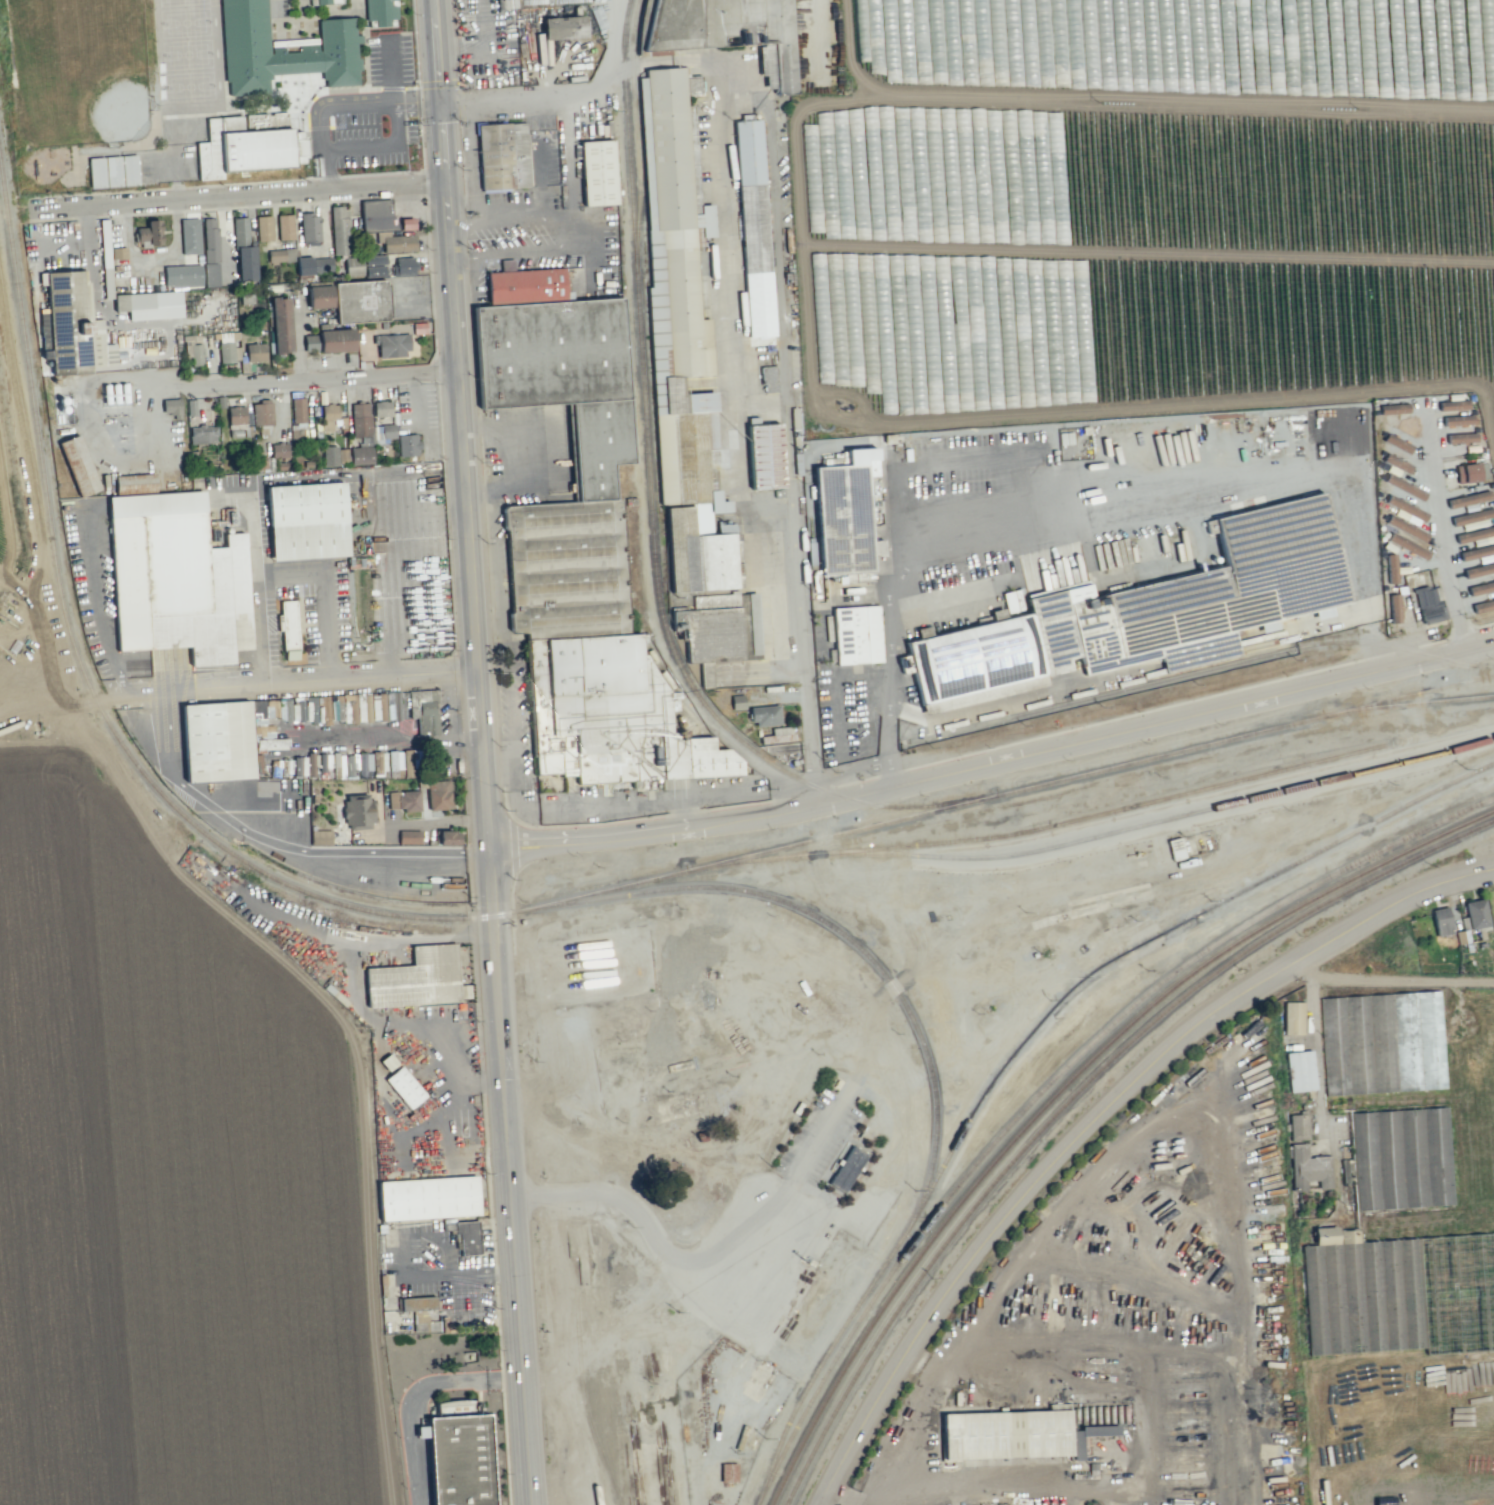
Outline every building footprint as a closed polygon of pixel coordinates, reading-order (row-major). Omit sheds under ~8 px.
[(226,102),(220,0),(263,0),(266,51),(319,48),(317,22),(355,20),(359,85),(322,87),(321,73),(266,76),(267,100),(226,102)] [(367,27),(366,0),(395,0),(396,26),(367,27)] [(506,15),(504,0),(524,0),(525,11),(506,15)] [(640,51),(652,0),(789,0),(795,93),(775,94),(772,42),(640,51)] [(543,39),(585,38),(584,16),(542,17),(543,39)] [(646,76),(694,72),(695,80),(707,80),(711,98),(694,99),(695,108),(702,108),(708,207),(722,207),(724,244),(713,244),(712,254),(704,255),(709,322),(722,323),(726,381),(701,382),(702,397),(725,397),(731,493),(731,504),(742,504),(741,514),(722,518),(723,527),(749,528),(749,595),(768,594),(773,660),(722,667),(723,691),(710,693),(706,668),(697,668),(675,616),(667,510),(646,76)] [(750,337),(734,122),(762,120),(777,335),(750,337)] [(530,189),(480,192),(476,126),(526,122),(530,189)] [(215,133),(288,128),(291,170),(218,175),(215,133)] [(582,209),(615,207),(611,139),(578,141),(582,209)] [(122,185),(137,185),(136,155),(121,155),(122,185)] [(105,156),(105,186),(121,186),(120,156),(105,156)] [(104,157),(88,158),(89,188),(105,187),(104,157)] [(361,231),(393,230),(392,200),(360,201),(361,231)] [(332,255),(348,254),(346,206),(330,207),(332,255)] [(300,214),(301,246),(319,245),(318,213),(300,214)] [(293,239),(292,214),(277,215),(278,240),(293,239)] [(257,241),(272,240),(271,216),(256,216),(257,241)] [(232,218),(233,245),(248,245),(247,217),(232,218)] [(181,254),(200,253),(198,218),(179,219),(181,254)] [(204,286),(218,286),(217,218),(203,218),(204,286)] [(146,220),(147,227),(135,228),(135,242),(148,242),(148,245),(160,245),(160,220),(146,220)] [(415,251),(415,235),(389,236),(389,231),(375,232),(376,243),(383,243),(383,252),(415,251)] [(255,280),(254,246),(236,246),(237,281),(255,280)] [(294,249),(268,249),(268,263),(295,262),(294,249)] [(364,255),(364,276),(385,276),(385,255),(364,255)] [(362,275),(361,256),(344,257),(345,276),(362,275)] [(332,273),(331,257),(296,258),(297,274),(332,273)] [(413,257),(393,258),(393,275),(413,275),(413,257)] [(201,265),(163,266),(164,287),(201,286),(201,265)] [(745,780),(735,753),(714,737),(678,739),(682,697),(642,639),(622,299),(578,302),(577,268),(482,271),(487,414),(574,411),(580,503),(510,507),(519,643),(537,641),(546,795),(745,780)] [(44,272),(84,270),(85,282),(88,282),(90,320),(102,319),(103,344),(115,344),(116,363),(90,364),(90,372),(50,375),(44,272)] [(336,323),(388,321),(386,280),(333,282),(336,323)] [(330,285),(307,286),(308,308),(331,307),(330,285)] [(113,294),(114,311),(128,311),(128,320),(181,318),(180,291),(113,294)] [(291,352),(289,297),(271,298),(273,353),(291,352)] [(353,350),(352,329),(318,330),(318,335),(303,335),(304,352),(353,350)] [(376,335),(376,358),(408,357),(408,334),(376,335)] [(246,361),(265,361),(265,343),(245,344),(246,361)] [(762,366),(762,391),(776,391),(775,366),(762,366)] [(127,383),(102,384),(103,404),(128,403),(127,383)] [(304,397),(291,398),(292,422),(305,422),(304,397)] [(162,414),(180,414),(180,399),(162,399),(162,414)] [(252,425),(271,425),(271,401),(252,401),(252,425)] [(391,416),(390,401),(373,402),(374,417),(391,416)] [(353,437),(377,435),(377,439),(395,437),(394,424),(370,426),(368,402),(350,404),(353,437)] [(1379,414),(1408,412),(1408,403),(1378,405),(1379,414)] [(333,431),(333,427),(346,427),(345,421),(338,421),(338,404),(320,405),(321,431),(333,431)] [(244,406),(227,407),(228,424),(245,424),(244,406)] [(1443,425),(1472,424),(1471,415),(1443,416),(1443,425)] [(749,494),(784,493),(781,424),(745,425),(749,494)] [(189,426),(190,444),(217,443),(216,425),(189,426)] [(1412,445),(1386,433),(1382,441),(1408,453),(1412,445)] [(1447,443),(1475,442),(1475,433),(1446,434),(1447,443)] [(78,497),(99,490),(79,434),(58,442),(78,497)] [(417,434),(397,435),(398,456),(418,455),(417,434)] [(288,443),(271,443),(272,459),(288,458),(288,443)] [(347,449),(339,449),(338,445),(323,446),(323,466),(340,465),(340,461),(348,461),(347,449)] [(372,446),(350,447),(351,464),(372,464),(372,446)] [(1411,466),(1386,453),(1382,461),(1408,473),(1411,466)] [(254,457),(254,469),(267,469),(267,456),(254,457)] [(1480,480),(1479,476),(1486,475),(1485,468),(1478,469),(1477,462),(1455,466),(1457,484),(1480,480)] [(821,578),(876,575),(870,466),(815,468),(821,578)] [(1383,481),(1421,501),(1425,493),(1388,473),(1383,481)] [(114,475),(115,493),(155,492),(154,474),(114,475)] [(271,565),(348,559),(343,482),(266,488),(271,565)] [(117,654),(188,650),(189,668),(233,665),(232,652),(253,650),(246,533),(223,534),(224,548),(209,549),(205,492),(108,498),(117,654)] [(929,712),(1055,682),(1054,674),(1075,669),(1073,661),(1085,659),(1089,676),(1167,657),(1171,674),(1247,656),(1241,633),(1267,627),(1269,635),(1284,631),(1282,622),(1320,613),(1322,620),(1339,616),(1337,607),(1356,603),(1329,492),(1208,521),(1211,532),(1220,529),(1228,564),(1099,595),(1095,579),(1029,594),(1034,613),(912,643),(929,712)] [(1419,526),(1425,511),(1387,496),(1384,503),(1397,508),(1394,516),(1419,526)] [(1493,518),(1493,517),(1493,509),(1450,517),(1452,525),(1493,518)] [(1385,524),(1424,541),(1427,533),(1389,515),(1385,524)] [(1426,558),(1429,549),(1389,534),(1386,543),(1426,558)] [(1461,561),(1478,557),(1480,564),(1492,561),(1490,554),(1493,553),(1493,544),(1459,552),(1461,561)] [(1396,582),(1395,554),(1386,554),(1387,583),(1396,582)] [(1463,569),(1465,578),(1493,572),(1493,562),(1463,569)] [(1467,587),(1470,596),(1493,590),(1493,580),(1467,587)] [(1433,585),(1414,589),(1421,624),(1446,619),(1443,602),(1437,603),(1433,585)] [(1005,613),(1021,611),(1019,590),(1003,592),(1005,613)] [(1390,623),(1399,623),(1399,594),(1389,594),(1390,623)] [(1471,604),(1474,614),(1493,609),(1493,599),(1471,604)] [(278,601),(295,600),(298,650),(282,651),(281,629),(277,631),(276,614),(279,614),(278,601)] [(836,666),(883,662),(879,606),(831,610),(836,666)] [(732,709),(744,708),(743,694),(730,695),(732,709)] [(252,780),(184,784),(180,705),(248,701),(252,780)] [(779,725),(778,705),(751,706),(752,726),(779,725)] [(403,777),(413,776),(412,750),(403,750),(403,777)] [(372,752),(373,774),(385,774),(385,771),(396,770),(396,777),(402,777),(401,751),(372,752)] [(306,776),(316,777),(317,753),(307,753),(306,776)] [(330,753),(318,754),(319,770),(331,769),(330,753)] [(371,753),(344,754),(345,775),(371,774),(371,753)] [(293,776),(305,776),(305,757),(293,757),(293,776)] [(429,811),(452,808),(448,779),(426,782),(429,811)] [(402,812),(419,811),(418,790),(387,791),(388,809),(402,808),(402,812)] [(373,795),(344,796),(345,829),(374,828),(373,795)] [(310,844),(331,845),(331,831),(310,830),(310,844)] [(419,831),(398,830),(398,843),(419,844),(419,831)] [(458,831),(439,831),(438,844),(457,845),(458,831)] [(1489,926),(1483,898),(1463,902),(1469,930),(1489,926)] [(1452,933),(1447,907),(1431,910),(1436,936),(1452,933)] [(364,1011),(459,1007),(456,945),(410,947),(410,967),(362,969),(364,1011)] [(1320,997),(1325,1094),(1444,1089),(1440,992),(1320,997)] [(1303,1001),(1283,1002),(1284,1035),(1304,1034),(1303,1001)] [(1285,1053),(1290,1093),(1316,1089),(1311,1050),(1285,1053)] [(379,1061),(387,1071),(397,1063),(389,1053),(379,1061)] [(426,1095),(400,1065),(384,1079),(409,1109),(426,1095)] [(1350,1112),(1356,1210),(1452,1205),(1447,1107),(1350,1112)] [(1290,1140),(1308,1140),(1307,1114),(1289,1114),(1290,1140)] [(1330,1156),(1307,1156),(1307,1143),(1290,1144),(1290,1191),(1307,1191),(1307,1181),(1318,1180),(1318,1189),(1331,1189),(1330,1156)] [(852,1146),(866,1155),(842,1193),(827,1184),(852,1146)] [(380,1182),(478,1176),(481,1216),(382,1222),(380,1182)] [(479,1254),(476,1220),(452,1222),(453,1234),(459,1233),(460,1255),(479,1254)] [(1308,1354),(1424,1348),(1418,1238),(1359,1241),(1358,1229),(1338,1231),(1337,1226),(1313,1228),(1314,1245),(1302,1246),(1308,1354)] [(777,1339),(797,1352),(862,1252),(840,1237),(816,1274),(818,1276),(777,1339)] [(434,1296),(435,1309),(398,1311),(397,1298),(434,1296)] [(940,1415),(1070,1411),(1071,1458),(941,1463),(940,1415)] [(425,1419),(430,1504),(492,1504),(487,1416),(425,1419)] [(1082,1459),(1082,1435),(1119,1435),(1119,1426),(1080,1425),(1080,1430),(1073,1430),(1072,1459),(1082,1459)] [(720,1482),(736,1482),(736,1463),(720,1464),(720,1482)]
